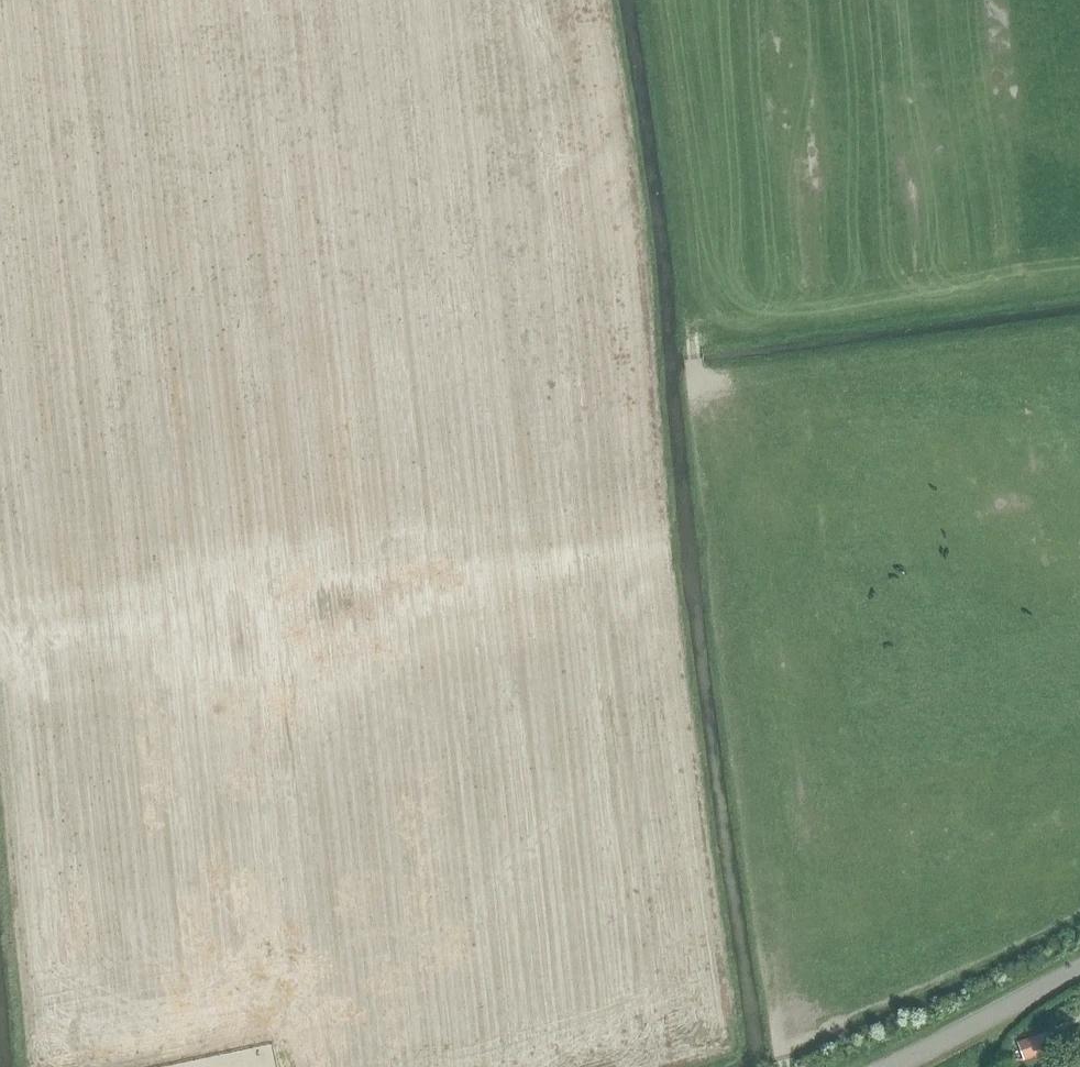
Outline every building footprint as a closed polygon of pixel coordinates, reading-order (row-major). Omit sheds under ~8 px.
[(1017,1041),(1023,1058),(1045,1050),(1038,1033),(1017,1041)]
